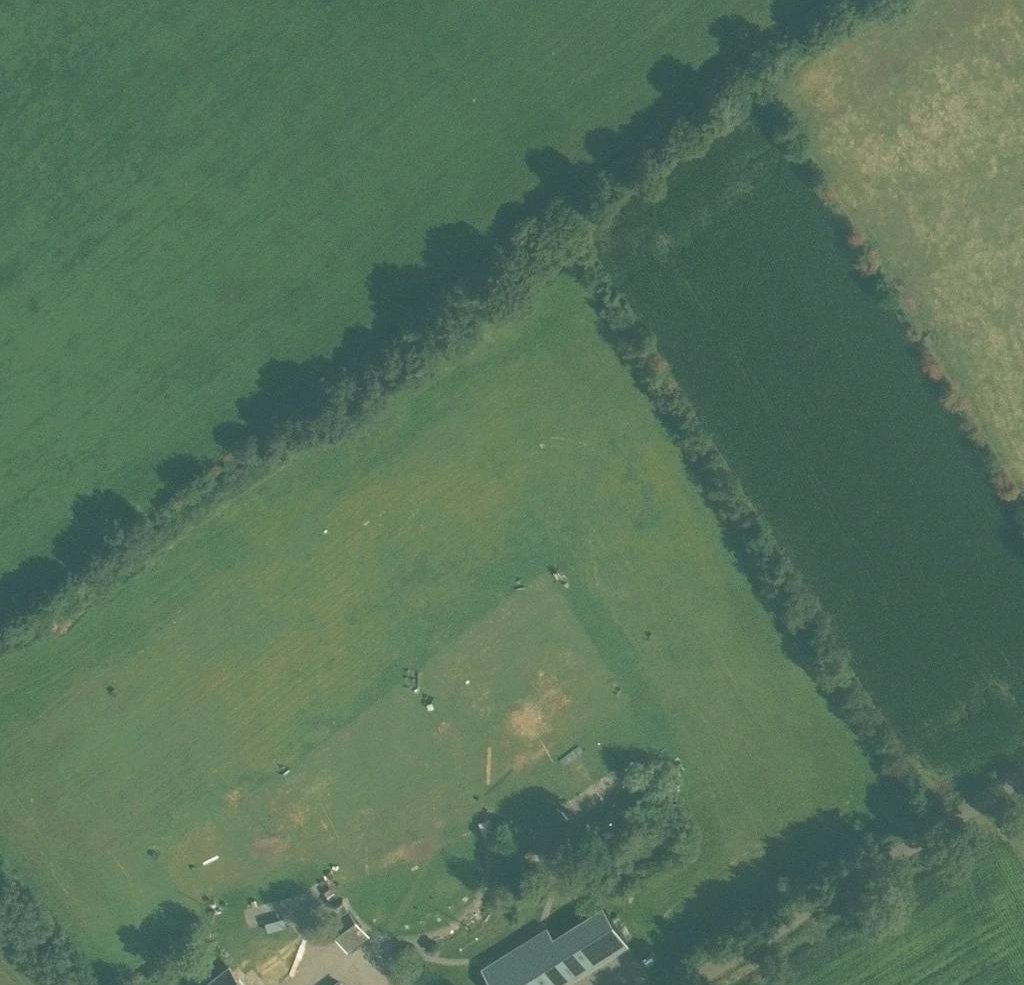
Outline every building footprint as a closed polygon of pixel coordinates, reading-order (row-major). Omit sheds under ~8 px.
[(486,838),(497,833),(490,818),(478,823),(486,838)] [(340,912),(348,906),(343,899),(335,905),(340,912)] [(504,966),(516,984),(565,984),(629,945),(603,904),(504,966)] [(348,952),(369,936),(351,912),(330,928),(348,952)] [(430,942),(428,948),(431,954),(438,953),(441,947),(437,941),(430,942)] [(230,967),(206,984),(244,984),(230,967)]
